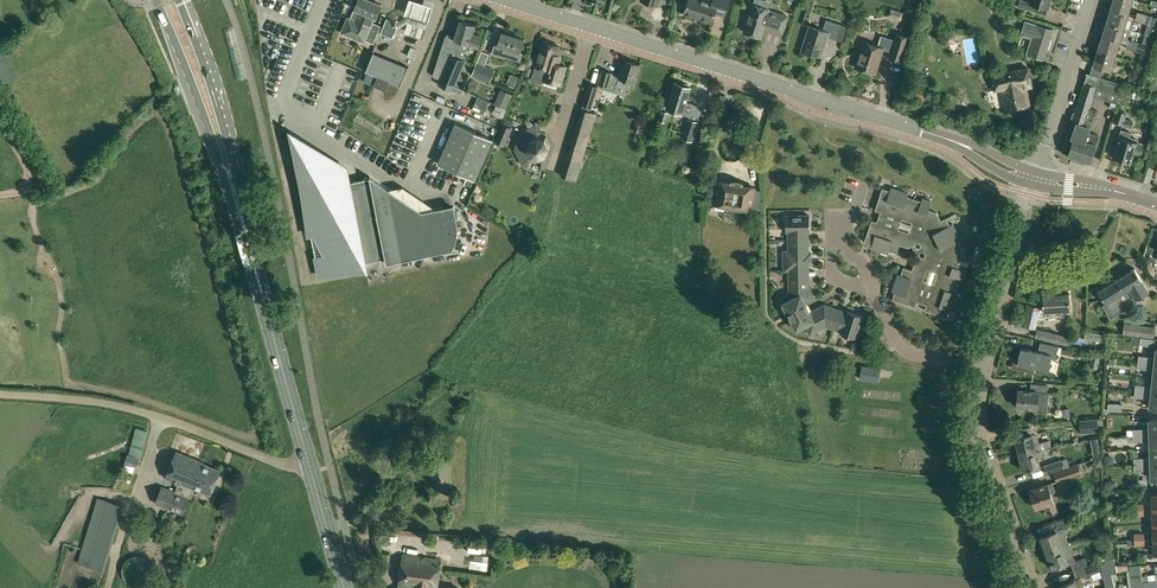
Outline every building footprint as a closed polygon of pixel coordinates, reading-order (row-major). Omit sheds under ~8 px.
[(352,14),(373,23),(375,17),(376,17),(382,4),(372,0),(357,0),(352,14)] [(415,0),(408,0),(407,6),(404,13),(408,19),(404,31),(422,36),(426,21),(429,21),(431,14),(434,7),(415,0)] [(684,13),(712,21),(715,11),(725,14),(729,0),(688,0),(684,13)] [(1035,11),(1037,4),(1049,7),(1051,0),(1030,0),(1030,2),(1024,0),(1020,0),(1018,6),(1035,11)] [(1131,0),(1113,0),(1112,6),(1128,11),(1131,0)] [(744,31),(761,37),(765,24),(783,30),(788,16),(769,11),(770,9),(753,4),(744,31)] [(1112,6),(1107,20),(1123,25),(1128,11),(1112,6)] [(899,19),(901,20),(904,12),(890,8),(888,15),(891,16),(891,15),(899,18),(899,19)] [(1135,19),(1145,23),(1148,14),(1137,11),(1135,19)] [(365,40),(373,43),(381,26),(373,23),(352,14),(350,18),(348,17),(342,32),(365,42),(365,40)] [(1155,26),(1156,21),(1156,17),(1148,14),(1145,23),(1155,26)] [(381,32),(393,37),(397,26),(395,21),(392,20),(387,18),(388,17),(387,17),(381,32)] [(454,89),(460,92),(467,76),(461,73),(466,60),(463,59),(468,45),(478,48),(482,35),(472,32),(475,24),(460,19),(455,36),(448,34),(446,36),(434,74),(435,76),(440,78),(438,83),(454,90),(454,89)] [(804,50),(821,56),(828,36),(843,41),(848,26),(841,24),(826,19),(823,27),(820,29),(809,26),(805,40),(807,41),(804,50)] [(1046,50),(1047,51),(1051,37),(1053,29),(1025,20),(1020,35),(1031,38),(1026,54),(1044,59),(1046,50)] [(1107,20),(1103,35),(1119,40),(1118,41),(1128,44),(1126,48),(1136,51),(1139,42),(1129,39),(1127,39),(1130,29),(1123,27),(1123,25),(1107,20)] [(1142,31),(1138,21),(1131,24),(1135,33),(1142,31)] [(491,53),(519,61),(522,53),(520,52),(524,39),(502,33),(499,44),(494,43),(491,53)] [(902,60),(905,61),(908,52),(905,51),(909,37),(897,33),(889,57),(902,61),(902,60)] [(855,66),(876,73),(887,38),(888,37),(882,35),(878,46),(867,42),(864,51),(861,50),(855,66)] [(1119,40),(1103,35),(1098,49),(1115,54),(1118,41),(1119,40)] [(544,80),(560,85),(566,65),(558,63),(560,58),(556,57),(559,45),(544,41),(534,73),(531,80),(540,83),(544,80)] [(1139,42),(1136,51),(1147,54),(1149,45),(1139,42)] [(1105,77),(1108,78),(1116,80),(1119,71),(1121,71),(1123,65),(1112,61),(1115,54),(1098,49),(1094,63),(1109,68),(1105,77)] [(481,78),(490,82),(495,69),(485,65),(489,54),(482,51),(477,62),(476,62),(471,75),(481,78)] [(379,87),(385,90),(389,80),(400,85),(401,86),(409,66),(408,66),(408,67),(390,59),(375,53),(375,52),(374,52),(366,71),(367,72),(378,76),(374,85),(379,87)] [(609,87),(610,83),(627,88),(630,89),(632,82),(634,82),(640,64),(625,60),(620,76),(613,74),(613,72),(602,69),(598,84),(609,87)] [(1001,88),(1005,109),(1029,105),(1026,87),(1032,85),(1028,67),(992,74),(995,89),(1001,88)] [(364,80),(374,85),(378,76),(367,72),(364,80)] [(1084,82),(1082,90),(1094,94),(1094,96),(1102,98),(1108,78),(1105,77),(1105,78),(1088,73),(1085,82),(1084,82)] [(509,84),(515,86),(519,77),(513,75),(509,84)] [(1108,78),(1102,98),(1110,101),(1109,107),(1114,108),(1116,103),(1117,103),(1123,83),(1115,81),(1116,80),(1108,78)] [(667,109),(690,115),(691,112),(693,104),(687,101),(691,87),(675,82),(670,99),(667,109)] [(599,86),(588,83),(581,105),(592,108),(599,86)] [(924,100),(927,91),(918,88),(915,97),(924,100)] [(494,103),(506,109),(512,94),(501,89),(494,103)] [(1062,152),(1076,157),(1085,130),(1084,130),(1085,125),(1090,107),(1094,96),(1093,96),(1081,92),(1074,114),(1072,114),(1070,121),(1072,121),(1062,152)] [(424,111),(428,97),(418,94),(414,108),(424,111)] [(488,100),(478,96),(472,109),(483,114),(488,100)] [(1076,157),(1091,161),(1096,143),(1099,135),(1089,132),(1091,126),(1090,126),(1092,121),(1094,122),(1098,110),(1090,107),(1085,125),(1084,130),(1085,130),(1076,157)] [(562,175),(577,180),(595,119),(601,121),(603,116),(596,114),(597,113),(582,109),(562,175)] [(658,119),(666,121),(669,112),(666,111),(661,109),(658,119)] [(1123,125),(1131,127),(1133,120),(1125,118),(1127,112),(1117,109),(1113,121),(1123,124),(1123,125)] [(681,137),(693,141),(695,134),(698,134),(701,124),(698,123),(699,121),(688,118),(681,137)] [(406,122),(402,135),(413,139),(418,126),(406,122)] [(437,163),(477,180),(493,139),(455,123),(437,163)] [(495,142),(505,146),(513,128),(513,127),(511,127),(503,123),(495,142)] [(634,131),(643,134),(646,125),(637,123),(634,131)] [(523,164),(529,161),(531,156),(539,158),(547,155),(550,146),(546,138),(538,135),(539,130),(536,125),(520,133),(516,149),(523,164)] [(1113,157),(1131,163),(1131,161),(1134,152),(1141,154),(1144,143),(1129,139),(1131,132),(1121,129),(1113,156),(1113,157)] [(292,134),(319,275),(368,266),(367,260),(386,257),(387,262),(452,250),(455,242),(458,234),(458,230),(458,225),(455,207),(444,210),(443,207),(422,211),(370,176),(370,178),(361,179),(351,181),(349,170),(292,134)] [(401,139),(395,151),(405,155),(411,144),(401,139)] [(682,168),(683,171),(687,172),(690,170),(691,167),(689,164),(686,163),(683,165),(682,168)] [(737,210),(738,210),(738,208),(751,210),(755,187),(742,185),(743,182),(742,182),(741,181),(740,181),(738,180),(737,180),(734,180),(733,180),(732,180),(731,180),(730,183),(718,181),(714,203),(726,205),(726,208),(727,209),(728,209),(729,210),(730,210),(732,210),(733,211),(734,211),(737,210)] [(877,222),(872,220),(865,242),(872,244),(871,247),(888,253),(889,250),(897,253),(900,244),(909,247),(920,242),(923,248),(926,255),(915,260),(912,270),(904,267),(901,274),(898,273),(892,291),(895,292),(893,298),(893,299),(915,307),(917,301),(927,305),(925,310),(947,317),(950,310),(953,311),(958,294),(955,292),(960,278),(963,279),(966,270),(958,267),(960,259),(956,251),(962,248),(958,241),(961,240),(957,231),(953,223),(950,225),(947,218),(941,220),(937,212),(929,209),(932,201),(923,198),(922,201),(908,196),(909,193),(891,187),(890,190),(883,188),(875,210),(881,211),(877,222)] [(788,231),(788,239),(797,239),(797,231),(810,231),(810,215),(786,215),(786,231),(788,231)] [(797,239),(788,239),(788,250),(784,250),(784,259),(784,270),(789,270),(789,274),(797,274),(797,270),(809,270),(809,264),(812,264),(811,258),(811,252),(809,252),(809,246),(797,247),(797,239)] [(1135,268),(1117,279),(1129,299),(1133,296),(1136,300),(1150,291),(1147,287),(1135,268)] [(783,302),(790,316),(808,307),(805,302),(814,297),(809,287),(809,278),(797,278),(797,274),(789,274),(789,292),(783,295),(782,297),(782,299),(783,302)] [(1098,291),(1111,310),(1129,299),(1117,279),(1098,291)] [(1022,324),(1035,328),(1037,318),(1045,317),(1044,315),(1063,314),(1063,309),(1069,309),(1068,293),(1043,294),(1043,303),(1037,302),(1036,306),(1027,304),(1022,324)] [(826,326),(833,328),(836,321),(829,318),(832,307),(824,304),(810,311),(808,307),(790,316),(796,330),(805,325),(810,334),(826,326)] [(1113,314),(1115,319),(1125,315),(1123,309),(1113,314)] [(840,333),(856,338),(863,315),(847,310),(843,323),(836,321),(833,328),(841,331),(840,333)] [(1140,337),(1154,339),(1155,327),(1124,323),(1122,334),(1140,337)] [(1035,336),(1068,345),(1070,337),(1037,329),(1035,336)] [(1154,339),(1140,337),(1139,344),(1153,346),(1154,339)] [(1012,368),(1034,372),(1036,367),(1049,370),(1051,358),(1056,359),(1058,347),(1040,343),(1038,351),(1021,347),(1018,361),(1014,360),(1012,368)] [(1156,363),(1156,348),(1155,357),(1138,355),(1138,361),(1156,363)] [(1100,357),(1092,355),(1090,366),(1098,368),(1100,357)] [(1156,377),(1156,363),(1138,361),(1137,368),(1153,370),(1153,377),(1156,377)] [(859,378),(878,382),(881,369),(862,365),(859,378)] [(1156,393),(1156,377),(1153,377),(1152,386),(1135,384),(1134,390),(1156,393)] [(1036,411),(1047,412),(1049,392),(1047,392),(1048,385),(1031,384),(1030,391),(1018,390),(1017,406),(1036,408),(1036,411)] [(1156,408),(1156,393),(1134,390),(1134,397),(1150,399),(1149,407),(1156,408)] [(1061,410),(1062,417),(1070,416),(1068,409),(1061,410)] [(1079,420),(1080,433),(1098,431),(1097,418),(1079,420)] [(1156,434),(1156,419),(1149,420),(1149,428),(1132,429),(1127,429),(1127,435),(1133,435),(1156,434)] [(408,437),(426,446),(432,434),(415,425),(408,437)] [(125,461),(138,465),(140,458),(147,430),(136,427),(129,454),(128,453),(125,461)] [(1015,438),(1019,454),(1045,448),(1044,448),(1038,449),(1037,443),(1039,442),(1038,437),(1036,435),(1034,434),(1032,435),(1032,434),(1015,438)] [(1156,449),(1156,434),(1133,435),(1133,441),(1149,441),(1150,449),(1156,449)] [(1019,454),(1022,470),(1039,466),(1037,457),(1046,455),(1045,448),(1019,454)] [(1156,464),(1156,449),(1150,449),(1150,457),(1133,458),(1133,464),(1156,464)] [(179,483),(194,488),(194,487),(210,494),(220,470),(204,463),(176,451),(166,477),(179,483)] [(1114,460),(1109,454),(1105,454),(1105,463),(1114,462),(1114,460)] [(1100,458),(1093,459),(1094,466),(1102,465),(1100,458)] [(1062,459),(1044,465),(1047,473),(1065,467),(1062,459)] [(1054,473),(1057,482),(1082,473),(1078,464),(1054,473)] [(1150,479),(1156,479),(1156,464),(1133,464),(1134,471),(1150,470),(1150,479)] [(1112,479),(1106,482),(1108,489),(1115,486),(1112,479)] [(155,502),(183,513),(190,497),(194,488),(179,483),(175,491),(162,486),(155,502)] [(1045,504),(1048,513),(1056,510),(1053,501),(1050,492),(1054,491),(1051,483),(1030,490),(1036,507),(1045,504)] [(78,563),(104,571),(124,505),(97,497),(78,563)] [(1041,536),(1046,552),(1070,544),(1064,527),(1073,524),(1070,516),(1056,521),(1059,530),(1041,536)] [(1095,529),(1098,544),(1122,539),(1119,524),(1095,529)] [(1068,564),(1071,563),(1070,562),(1075,560),(1073,554),(1070,544),(1046,552),(1052,568),(1067,563),(1068,564)] [(437,585),(440,568),(441,559),(402,554),(401,563),(398,587),(454,587),(437,585)] [(123,567),(122,568),(122,569),(122,571),(122,572),(122,573),(123,575),(123,576),(124,577),(124,578),(125,579),(126,580),(127,581),(128,582),(129,583),(130,584),(132,585),(134,585),(136,585),(137,585),(139,585),(140,585),(141,585),(144,584),(146,582),(147,582),(148,581),(149,580),(150,579),(150,578),(151,576),(151,575),(152,574),(152,573),(152,571),(152,570),(152,569),(152,567),(152,566),(151,565),(151,564),(150,563),(149,561),(148,560),(148,559),(147,559),(146,558),(143,557),(141,556),(139,555),(138,555),(136,555),(134,556),(133,556),(131,557),(129,557),(128,558),(127,559),(126,560),(125,561),(125,562),(124,563),(123,564),(123,565),(123,567)] [(1111,572),(1116,571),(1113,557),(1100,562),(1106,587),(1114,587),(1115,587),(1111,572)] [(1058,587),(1078,587),(1084,585),(1081,577),(1101,570),(1098,562),(1088,565),(1073,570),(1076,578),(1074,579),(1074,580),(1058,586),(1058,587)] [(1143,585),(1142,575),(1140,565),(1129,566),(1132,587),(1143,587),(1143,585)] [(1143,587),(1151,587),(1151,584),(1149,584),(1148,574),(1142,575),(1143,585),(1143,587)]
